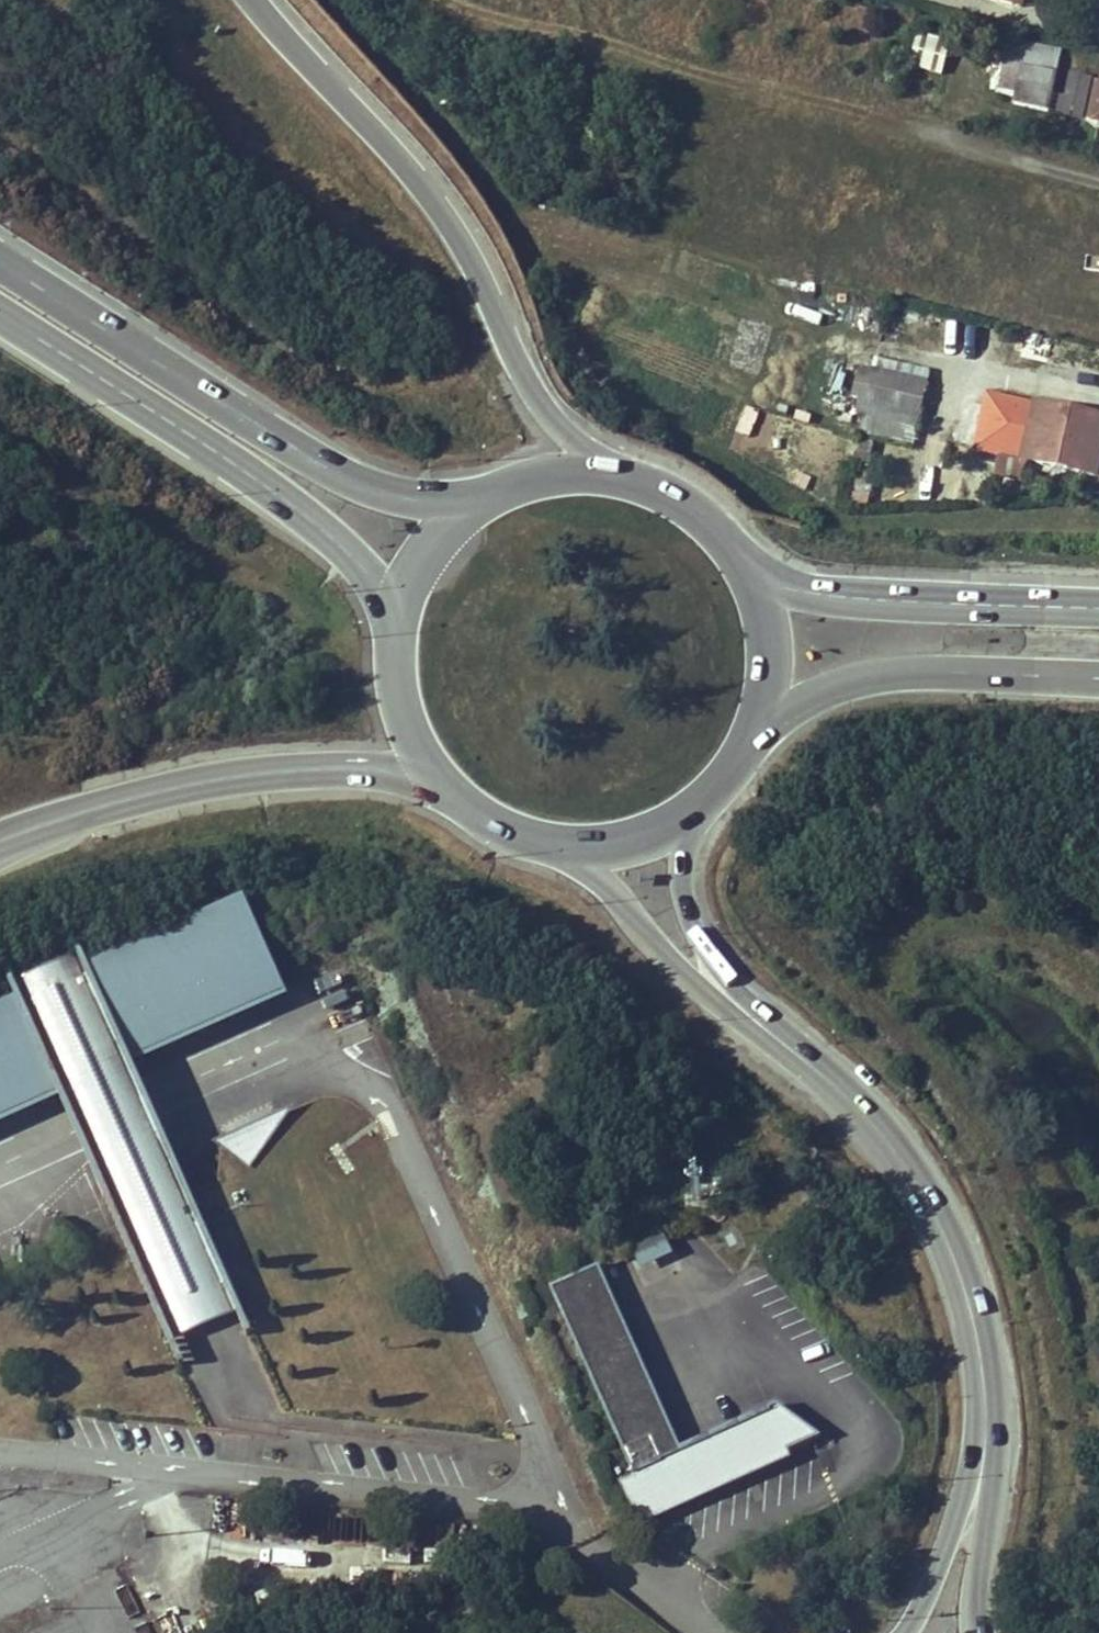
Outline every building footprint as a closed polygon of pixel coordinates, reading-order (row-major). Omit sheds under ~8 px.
[(911,67),(942,72),(948,37),(918,32),(911,67)] [(1048,112),(1057,72),(1023,64),(1013,104),(1048,112)] [(1095,84),(1087,117),(1098,120),(1098,123),(1098,85),(1095,84)] [(875,368),(928,381),(931,371),(878,358),(875,368)] [(861,365),(855,392),(869,396),(867,407),(919,419),(928,381),(875,368),(861,365)] [(1020,394),(1019,399),(1010,436),(995,433),(989,431),(987,437),(985,436),(983,445),(985,446),(985,449),(1007,454),(1003,468),(1002,473),(1024,479),(1028,461),(1098,477),(1098,419),(1040,405),(1041,399),(1020,394)] [(1019,399),(1004,396),(995,433),(1010,436),(1019,399)] [(919,419),(867,407),(861,433),(913,445),(919,419)] [(1007,454),(985,449),(982,463),(1003,468),(1007,454)] [(98,984),(247,918),(281,994),(132,1061),(135,1067),(289,998),(245,898),(90,967),(98,984)] [(25,1005),(17,985),(14,980),(9,983),(16,999),(25,1018),(0,1029),(0,1119),(57,1093),(60,1100),(74,1131),(180,1368),(186,1365),(176,1342),(163,1313),(224,1286),(237,1315),(247,1338),(254,1335),(149,1098),(135,1067),(132,1061),(281,994),(247,918),(98,984),(90,967),(83,951),(77,953),(79,958),(88,978),(25,1005)] [(17,985),(25,1005),(88,978),(79,958),(17,985)] [(25,1018),(16,999),(0,1007),(0,1029),(25,1018)] [(60,1100),(57,1093),(0,1119),(0,1127),(60,1100)] [(302,1103),(215,1145),(221,1150),(251,1171),(297,1110),(302,1103)] [(629,1247),(634,1258),(640,1271),(660,1262),(673,1256),(662,1233),(629,1247)] [(680,1450),(679,1447),(676,1441),(643,1365),(626,1328),(610,1292),(601,1272),(599,1267),(551,1288),(602,1404),(614,1429),(617,1436),(635,1478),(642,1494),(638,1497),(648,1518),(681,1503),(789,1455),(821,1440),(777,1407),(680,1450)] [(176,1342),(237,1315),(224,1286),(163,1313),(176,1342)] [(789,1455),(681,1503),(648,1518),(638,1497),(642,1494),(635,1478),(619,1485),(639,1528),(678,1512),(681,1511),(792,1463),(789,1455)]
